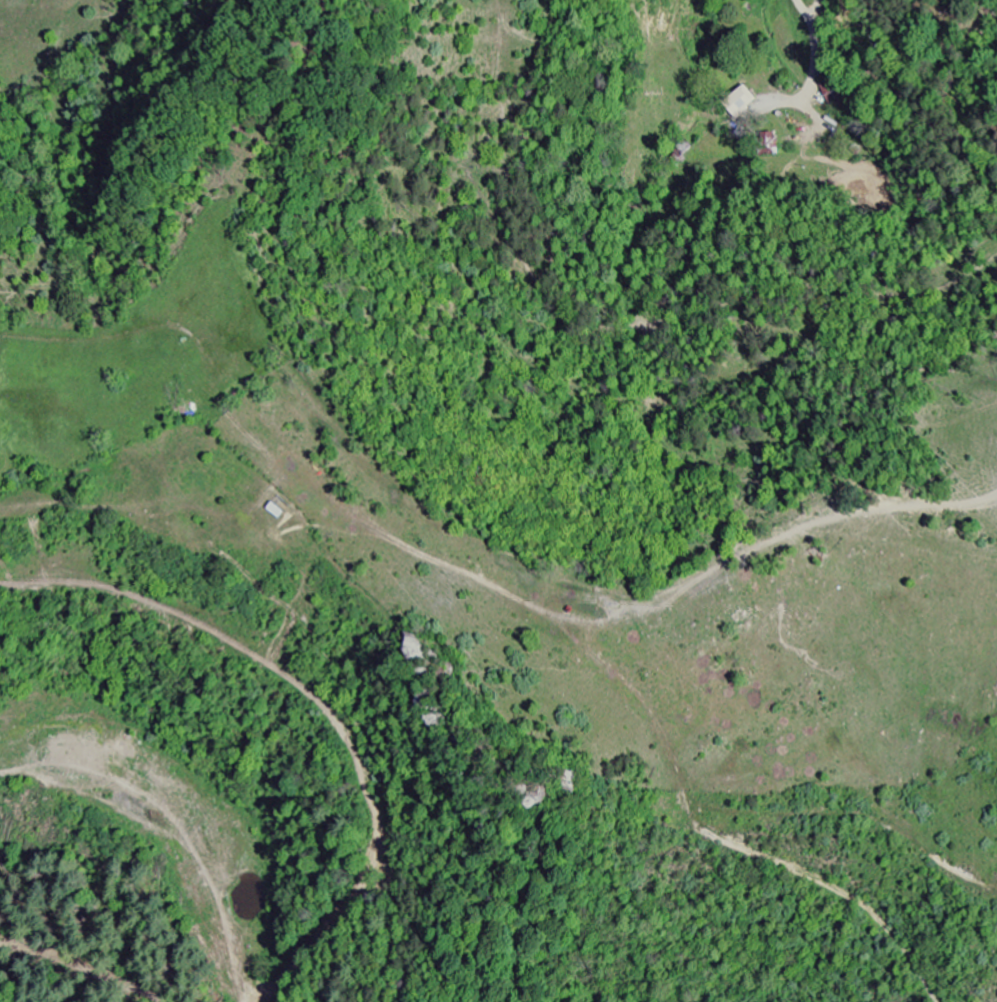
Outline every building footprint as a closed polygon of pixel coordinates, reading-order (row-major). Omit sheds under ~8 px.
[(737,117),(760,101),(749,86),(726,101),(737,117)] [(283,521),(289,514),(276,503),(270,510),(283,521)]
